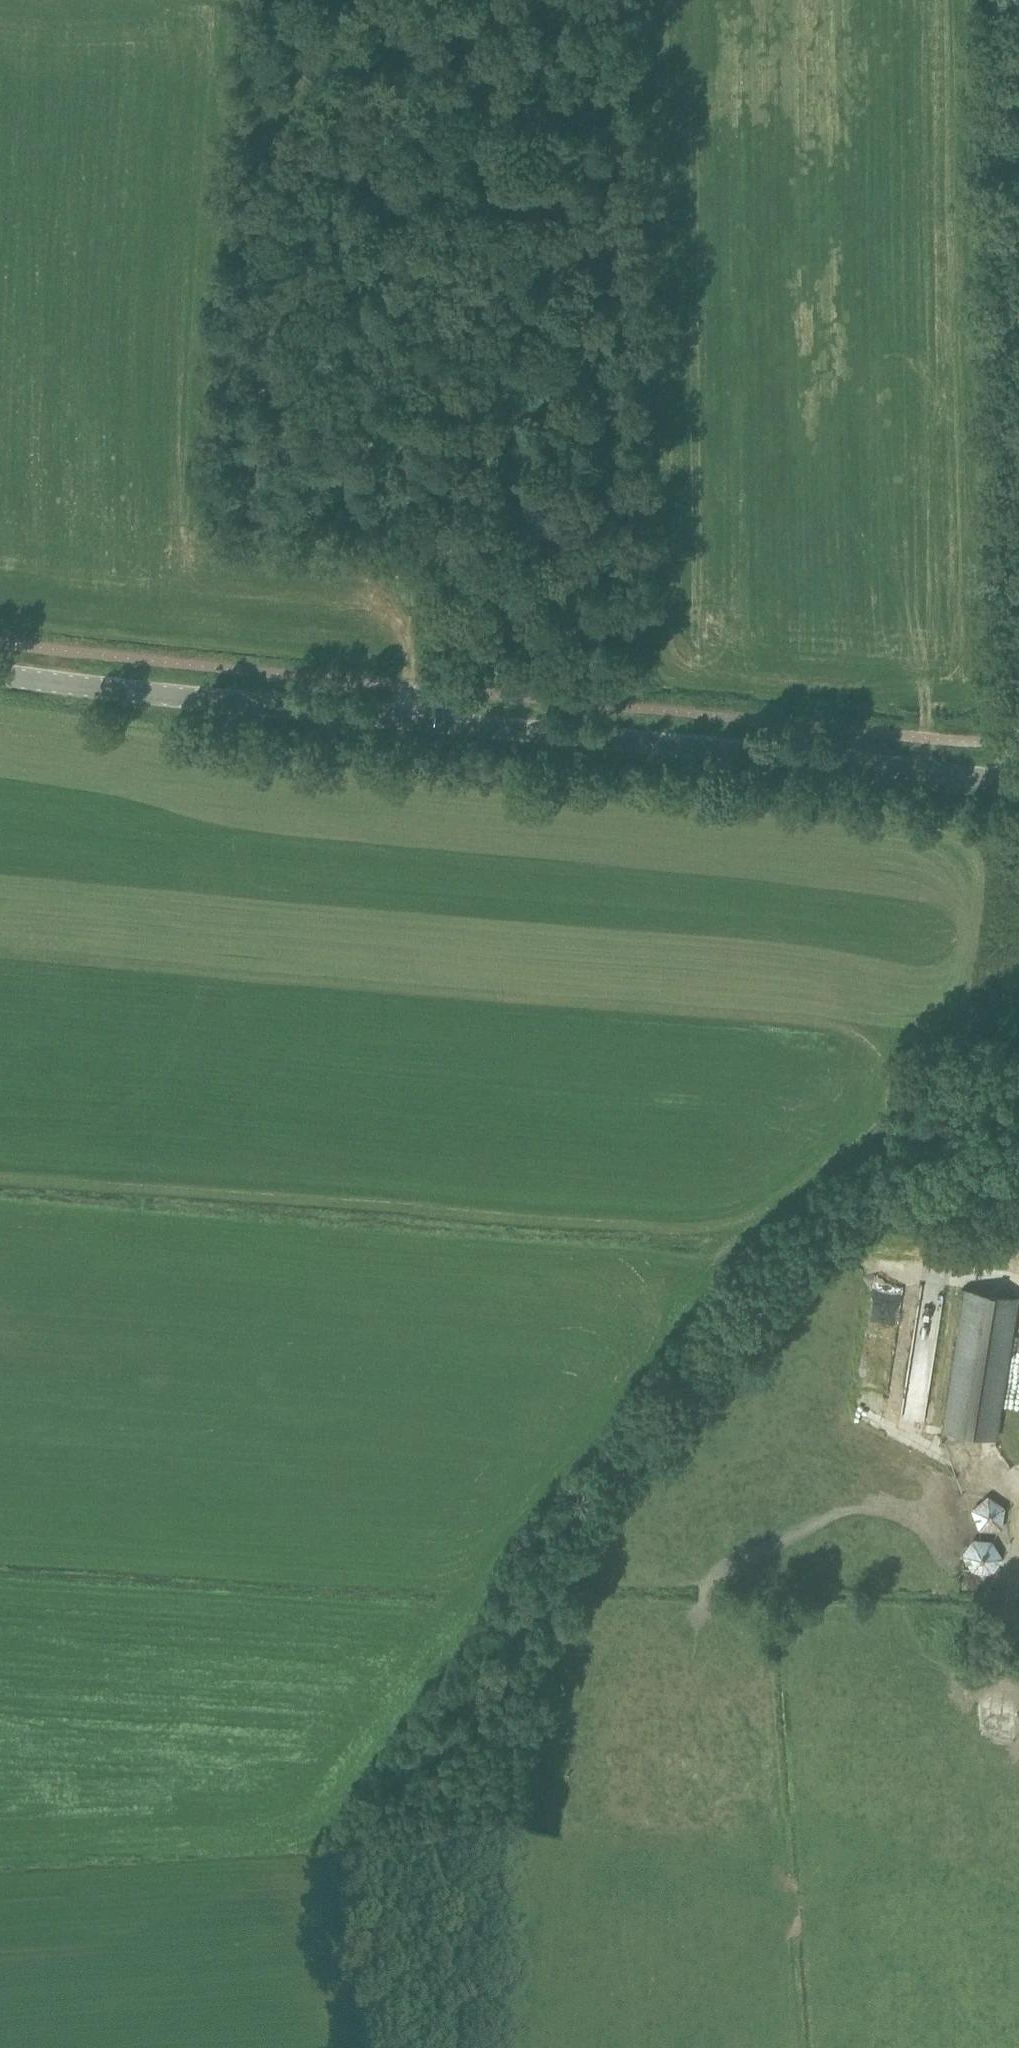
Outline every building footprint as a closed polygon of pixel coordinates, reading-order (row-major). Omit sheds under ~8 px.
[(1018,1303),(1018,1297),(965,1288),(942,1431),(998,1439),(1018,1303)] [(917,1297),(909,1331),(930,1336),(938,1301),(917,1297)] [(980,1529),(982,1529),(1003,1529),(1006,1507),(989,1495),(985,1498),(972,1509),(980,1529)] [(962,1555),(964,1557),(973,1572),(994,1573),(1004,1558),(993,1540),(981,1539),(973,1538),(962,1555)]
